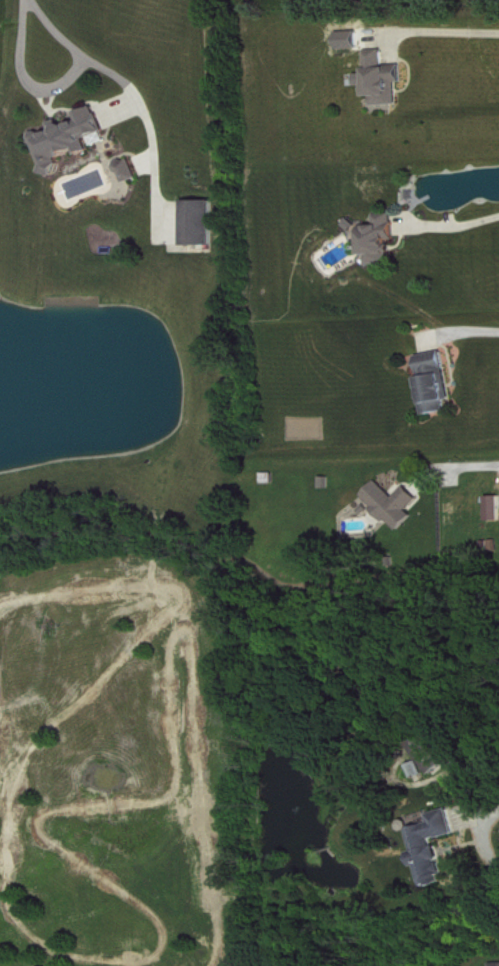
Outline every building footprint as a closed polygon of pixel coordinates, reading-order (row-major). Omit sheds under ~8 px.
[(361,30),(341,31),(342,49),(362,48),(361,30)] [(402,104),(401,82),(406,81),(405,64),(387,65),(386,49),(369,50),(370,73),(360,73),(361,86),(369,85),(369,95),(376,95),(377,105),(402,104)] [(110,131),(100,106),(81,113),(84,120),(67,126),(64,119),(55,122),(57,128),(36,136),(51,175),(66,170),(62,158),(81,151),(82,155),(95,150),(91,138),(110,131)] [(119,163),(127,183),(142,177),(134,157),(119,163)] [(217,200),(188,200),(188,245),(217,245),(217,200)] [(370,264),(397,263),(395,240),(399,239),(397,213),(380,214),(380,225),(368,226),(370,264)] [(453,411),(451,400),(456,399),(448,351),(423,355),(426,378),(424,379),(430,414),(453,411)] [(402,531),(417,515),(412,510),(423,498),(409,485),(399,496),(381,480),(365,497),(402,531)] [(418,748),(439,774),(460,757),(439,731),(418,748)] [(463,834),(457,809),(436,814),(438,823),(417,828),(423,852),(421,853),(429,888),(452,882),(446,860),(448,859),(443,838),(463,834)]
